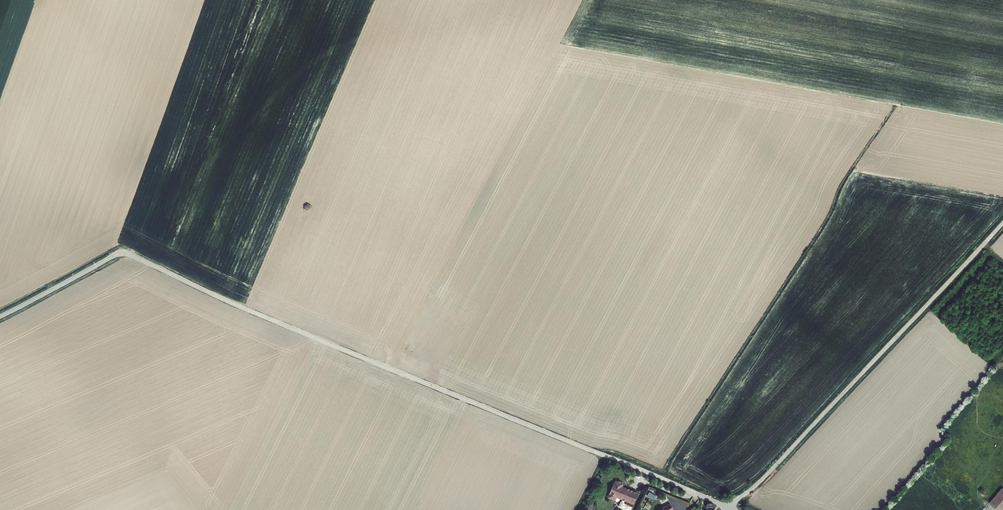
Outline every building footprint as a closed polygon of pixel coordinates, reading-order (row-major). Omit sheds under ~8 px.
[(632,502),(636,491),(625,487),(624,487),(621,486),(619,480),(612,482),(608,494),(609,496),(612,498),(614,497),(615,495),(620,497),(619,497),(632,502)] [(649,490),(647,495),(654,499),(657,495),(649,490)] [(990,505),(996,509),(1002,509),(1002,491),(1002,490),(990,505)]
